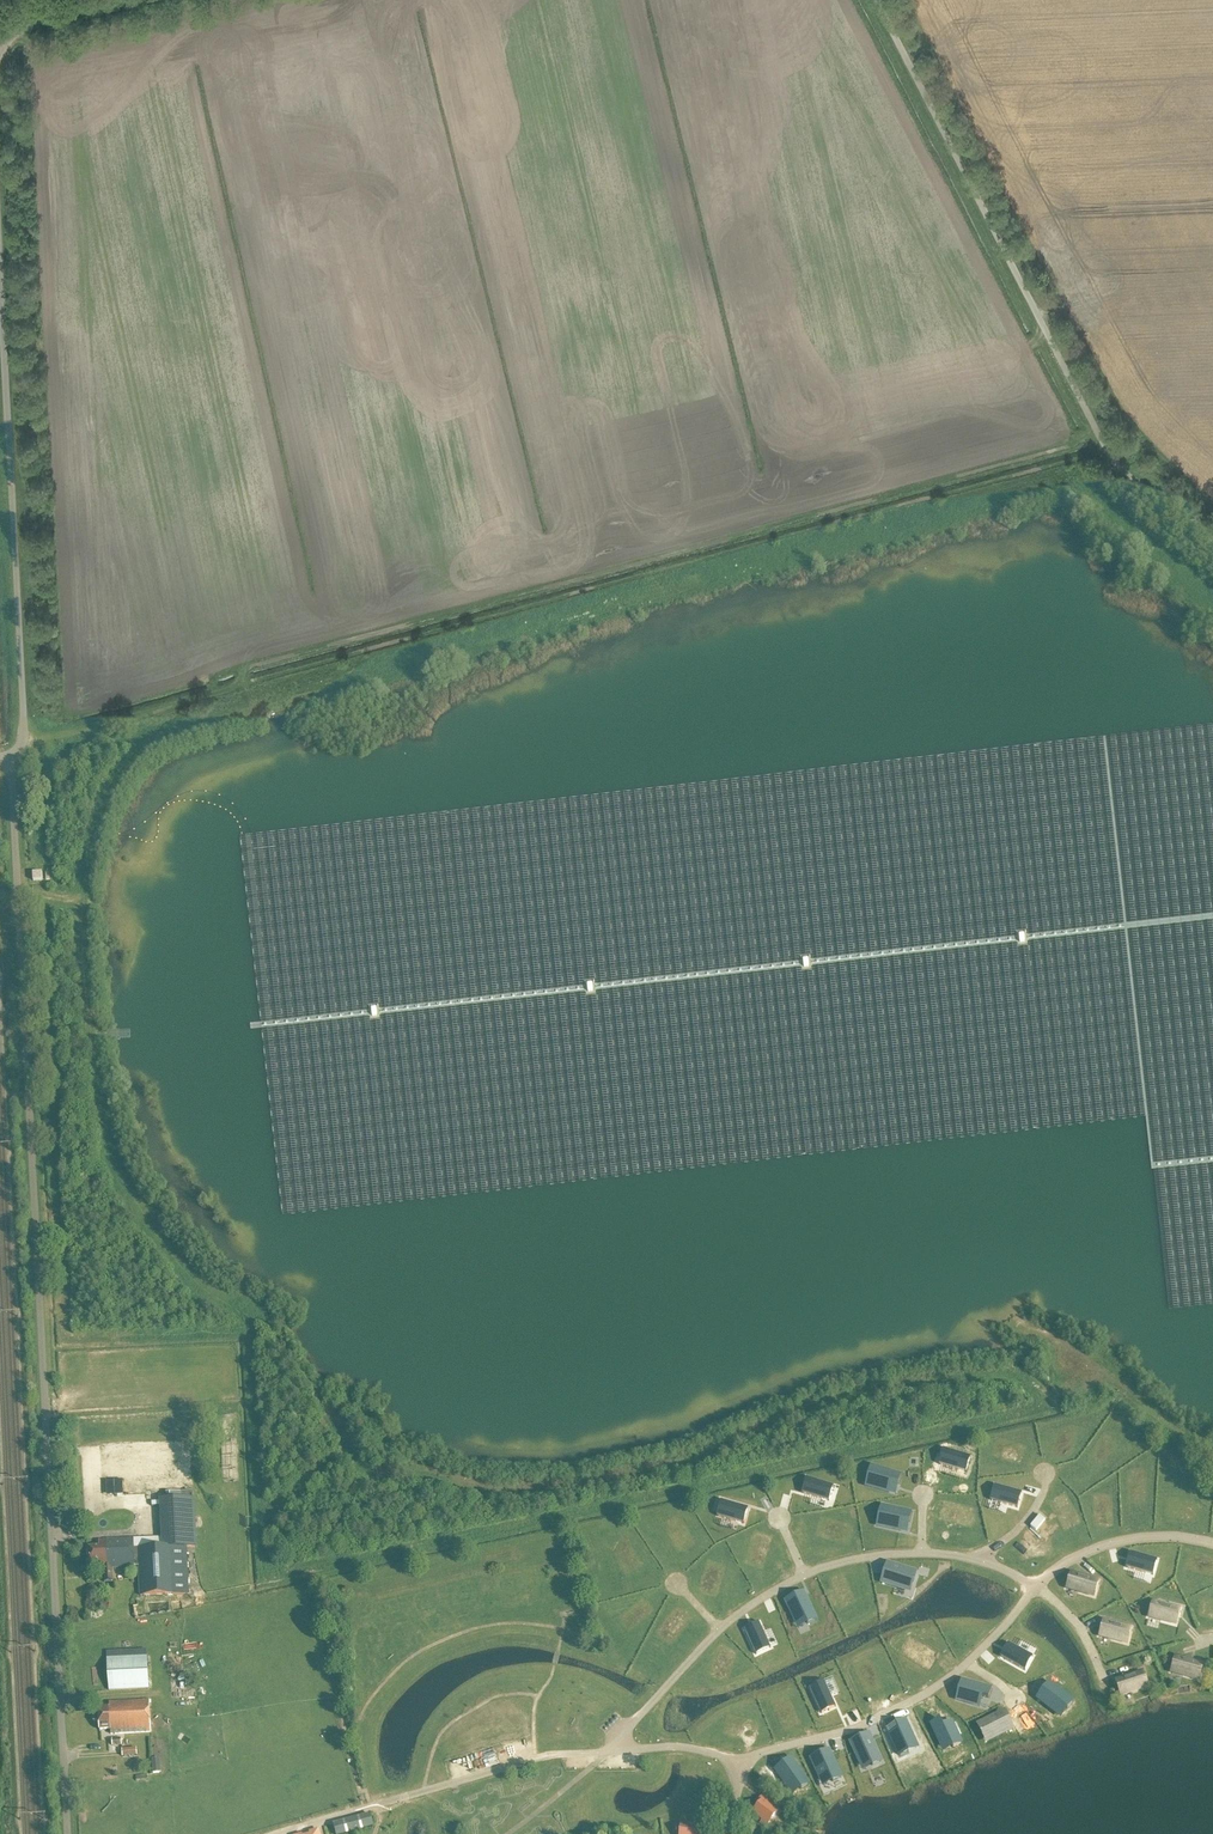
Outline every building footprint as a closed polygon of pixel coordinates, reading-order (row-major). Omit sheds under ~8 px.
[(30,874),(30,881),(45,881),(45,873),(30,874)] [(115,1496),(170,1493),(170,1499),(161,1500),(163,1548),(134,1549),(134,1540),(99,1541),(100,1548),(89,1549),(90,1566),(101,1565),(101,1567),(104,1567),(104,1580),(111,1580),(111,1567),(139,1566),(140,1597),(176,1595),(190,1594),(187,1548),(197,1547),(195,1491),(187,1492),(182,1407),(167,1408),(111,1411),(115,1496)] [(940,1449),(934,1468),(966,1479),(972,1459),(940,1449)] [(896,1496),(902,1474),(871,1466),(865,1487),(896,1496)] [(806,1479),(802,1494),(826,1501),(830,1485),(806,1479)] [(990,1502),(992,1502),(1014,1508),(1018,1509),(1022,1493),(995,1486),(991,1500),(990,1502)] [(742,1525),(746,1509),(722,1503),(718,1518),(742,1525)] [(908,1534),(913,1512),(882,1505),(877,1527),(908,1534)] [(1130,1553),(1125,1569),(1153,1576),(1157,1560),(1130,1553)] [(911,1594),(918,1572),(888,1562),(881,1584),(911,1594)] [(1076,1576),(1071,1574),(1067,1589),(1095,1597),(1099,1583),(1081,1577),(1081,1575),(1077,1574),(1076,1576)] [(805,1591),(784,1600),(797,1629),(818,1620),(805,1591)] [(1149,1618),(1177,1626),(1181,1611),(1163,1606),(1163,1604),(1159,1603),(1158,1605),(1153,1603),(1149,1618)] [(1108,1623),(1103,1622),(1099,1637),(1127,1644),(1131,1629),(1113,1624),(1113,1623),(1109,1621),(1108,1623)] [(759,1624),(745,1631),(756,1656),(771,1650),(759,1624)] [(1025,1672),(1033,1658),(1009,1644),(1001,1658),(1025,1672)] [(147,1657),(107,1659),(109,1692),(149,1690),(147,1657)] [(1181,1659),(1176,1658),(1172,1673),(1200,1681),(1204,1666),(1185,1661),(1186,1659),(1182,1658),(1181,1659)] [(1121,1680),(1116,1682),(1121,1697),(1148,1688),(1144,1673),(1125,1679),(1125,1677),(1121,1679),(1121,1680)] [(824,1683),(809,1689),(821,1715),(835,1708),(824,1683)] [(992,1691),(985,1689),(966,1683),(964,1692),(959,1691),(957,1701),(980,1707),(983,1698),(989,1699),(992,1691)] [(1050,1683),(1038,1696),(1061,1719),(1073,1706),(1050,1683)] [(111,1736),(121,1736),(121,1735),(152,1733),(149,1700),(109,1703),(109,1708),(98,1709),(100,1732),(111,1731),(111,1736)] [(1011,1715),(979,1726),(985,1743),(1016,1734),(1011,1715)] [(889,1736),(898,1754),(899,1758),(910,1753),(908,1749),(917,1745),(909,1727),(906,1721),(897,1725),(900,1731),(889,1736)] [(940,1721),(931,1725),(942,1749),(951,1745),(953,1749),(962,1745),(952,1723),(942,1727),(940,1721)] [(870,1734),(850,1743),(863,1772),(884,1763),(870,1734)] [(122,1747),(121,1739),(113,1740),(113,1748),(122,1747)] [(122,1750),(122,1758),(137,1757),(137,1749),(122,1750)] [(830,1750),(810,1759),(823,1788),(843,1779),(830,1750)] [(160,1760),(152,1760),(153,1774),(161,1773),(160,1760)] [(797,1762),(780,1769),(792,1803),(808,1797),(797,1762)] [(766,1828),(778,1812),(767,1804),(769,1801),(763,1796),(759,1801),(762,1803),(753,1814),(763,1821),(761,1824),(766,1828)] [(374,1827),(371,1815),(334,1825),(336,1833),(350,1833),(374,1827)] [(700,1827),(681,1825),(680,1833),(699,1833),(700,1827)]
